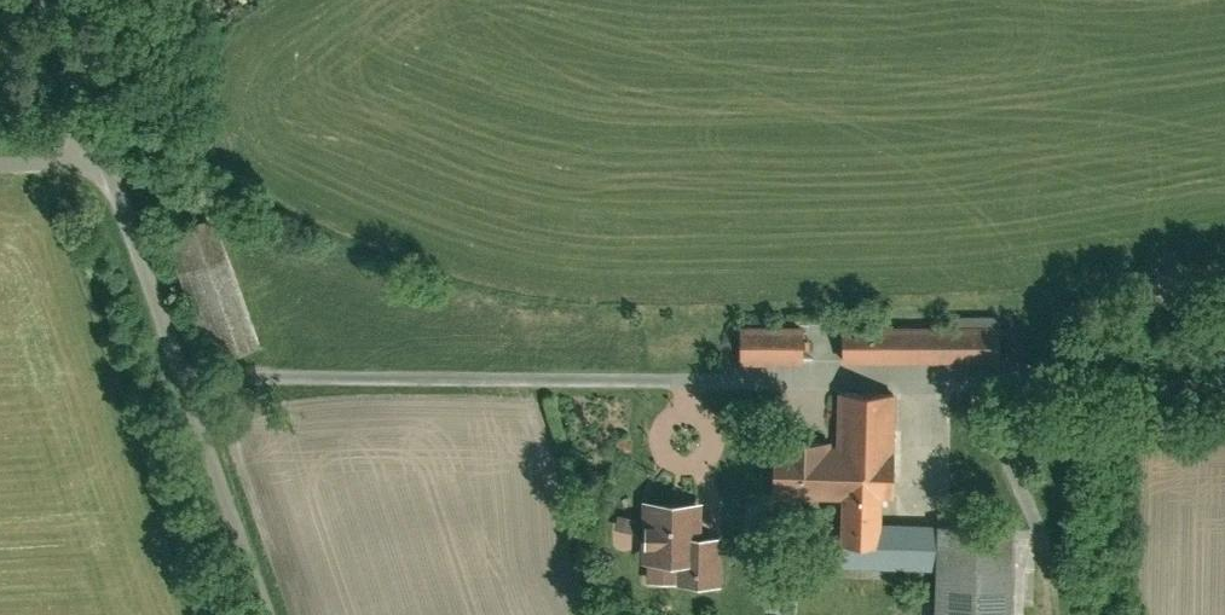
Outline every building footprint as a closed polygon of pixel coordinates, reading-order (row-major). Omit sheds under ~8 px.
[(219,220),(169,235),(207,349),(256,336),(219,220)] [(807,325),(744,327),(745,359),(808,357),(807,325)] [(1005,327),(849,330),(849,361),(1005,359),(1005,327)] [(898,543),(899,392),(847,392),(847,452),(777,451),(776,493),(845,493),(845,543),(898,543)] [(700,496),(640,497),(641,568),(700,567),(700,496)] [(943,523),(941,614),(1018,614),(1020,525),(943,523)]
